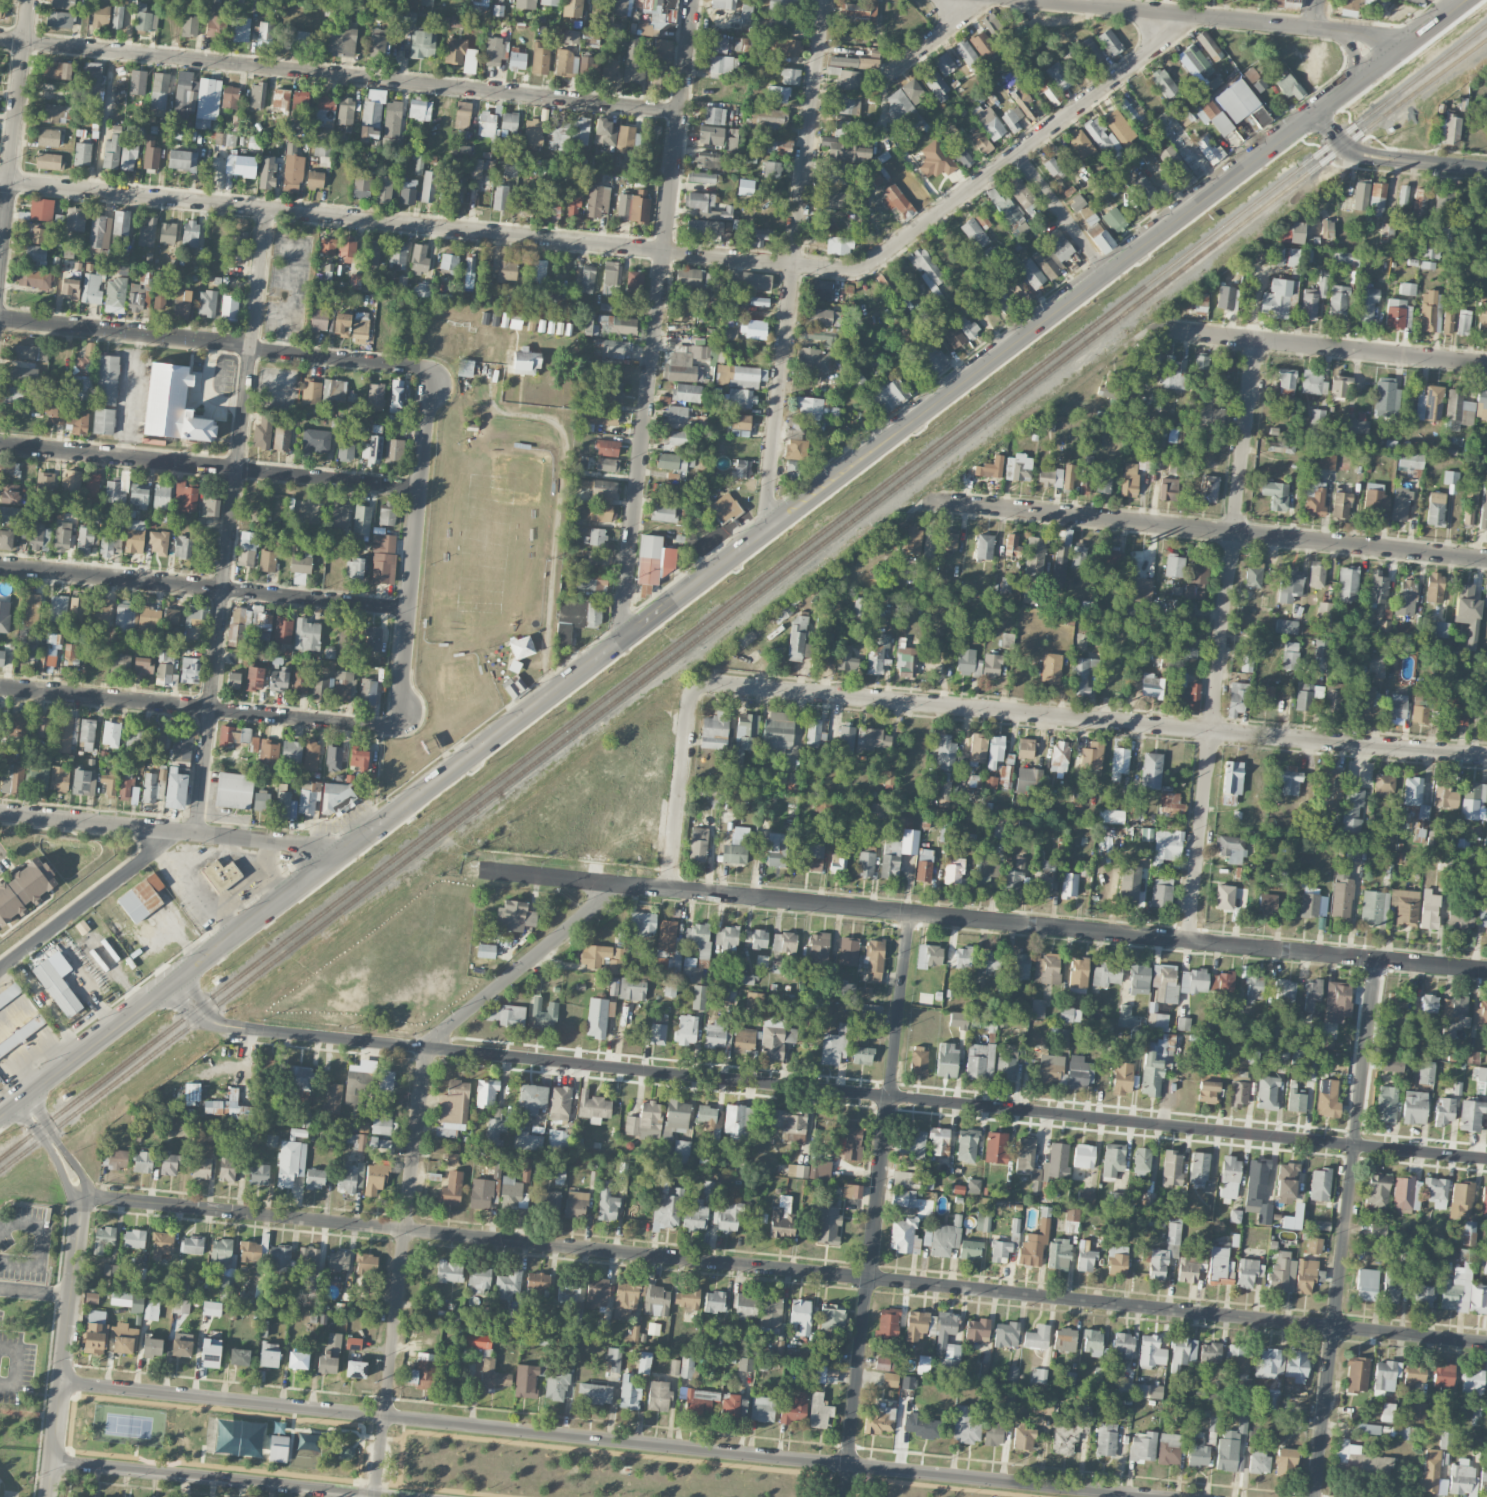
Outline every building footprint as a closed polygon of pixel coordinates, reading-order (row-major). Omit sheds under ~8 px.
[(51,8),(75,9),(75,0),(51,0),(51,8)] [(109,27),(110,1),(93,0),(92,27),(109,27)] [(536,9),(536,0),(516,0),(515,8),(536,9)] [(581,18),(583,0),(564,0),(562,15),(581,18)] [(612,12),(627,12),(627,0),(612,0),(612,12)] [(643,12),(652,13),(651,23),(641,22),(641,14),(634,14),(634,23),(631,23),(631,34),(661,36),(662,20),(675,21),(676,0),(644,0),(643,12)] [(735,10),(736,0),(711,0),(710,7),(735,10)] [(800,12),(801,0),(769,0),(768,12),(800,12)] [(1356,10),(1357,2),(1363,3),(1363,0),(1341,0),(1340,8),(1356,10)] [(876,18),(876,2),(840,1),(840,17),(876,18)] [(740,23),(751,24),(752,4),(741,4),(740,23)] [(112,28),(122,29),(123,6),(113,6),(112,28)] [(47,27),(73,27),(73,12),(47,11),(47,27)] [(156,31),(158,14),(136,11),(135,29),(156,31)] [(407,21),(415,22),(416,12),(395,11),(394,32),(406,33),(407,21)] [(205,37),(225,40),(229,15),(209,12),(205,37)] [(993,36),(1002,27),(990,12),(980,20),(993,36)] [(770,25),(781,26),(781,31),(802,32),(802,16),(770,15),(770,25)] [(181,36),(197,37),(198,17),(182,16),(181,36)] [(464,17),(451,16),(450,26),(463,27),(464,17)] [(249,42),(250,17),(233,17),(232,41),(249,42)] [(256,43),(272,45),(276,24),(260,21),(256,43)] [(356,28),(328,27),(327,54),(355,55),(356,28)] [(1123,48),(1108,28),(1096,36),(1111,57),(1123,48)] [(308,50),(309,30),(286,29),(285,49),(308,50)] [(1213,63),(1222,57),(1206,29),(1196,35),(1213,63)] [(410,56),(434,58),(436,32),(412,30),(410,56)] [(564,41),(579,42),(579,30),(564,30),(564,41)] [(969,39),(982,60),(997,52),(984,30),(969,39)] [(369,53),(385,53),(386,34),(370,34),(369,53)] [(1103,54),(1088,36),(1077,45),(1091,63),(1103,54)] [(485,65),(502,66),(503,38),(486,37),(485,65)] [(704,52),(727,53),(728,38),(704,37),(704,52)] [(445,63),(463,64),(463,73),(476,74),(477,49),(467,48),(467,39),(446,38),(445,63)] [(673,40),(653,39),(649,87),(662,88),(664,50),(673,51),(673,40)] [(776,56),(799,57),(800,39),(776,39),(776,56)] [(955,48),(974,75),(985,68),(966,40),(955,48)] [(532,73),(548,74),(549,48),(539,47),(539,42),(533,42),(532,73)] [(1182,51),(1203,79),(1214,71),(1192,43),(1182,51)] [(526,53),(518,52),(518,47),(510,47),(509,67),(525,68),(526,53)] [(577,76),(577,50),(557,49),(556,76),(577,76)] [(1088,65),(1072,49),(1063,57),(1079,73),(1088,65)] [(942,77),(956,69),(947,51),(933,59),(942,77)] [(645,54),(625,53),(624,83),(644,84),(645,54)] [(598,57),(580,56),(580,79),(597,79),(598,57)] [(736,78),(736,56),(709,56),(709,77),(736,78)] [(836,88),(859,90),(860,71),(845,69),(846,58),(829,56),(827,74),(837,75),(836,88)] [(618,81),(619,57),(604,57),(603,80),(618,81)] [(857,68),(878,69),(878,59),(858,58),(857,68)] [(70,79),(72,63),(40,60),(39,76),(70,79)] [(1045,69),(1058,92),(1072,85),(1058,61),(1045,69)] [(99,92),(100,62),(83,62),(83,85),(91,86),(91,92),(99,92)] [(1150,75),(1166,100),(1179,91),(1162,66),(1150,75)] [(1244,72),(1257,92),(1266,87),(1253,66),(1244,72)] [(800,69),(782,68),(781,84),(800,85),(800,69)] [(1010,86),(1020,77),(1013,68),(1003,77),(1010,86)] [(940,103),(952,94),(933,69),(921,78),(940,103)] [(146,70),(130,70),(130,94),(145,94),(146,70)] [(193,71),(176,70),(174,117),(188,117),(188,109),(196,110),(197,81),(192,80),(193,71)] [(168,73),(153,72),(151,107),(168,107),(168,73)] [(1302,92),(1289,72),(1275,82),(1288,101),(1302,92)] [(1042,92),(1054,106),(1062,99),(1042,74),(1029,84),(1038,95),(1042,92)] [(1222,82),(1217,75),(1207,83),(1212,90),(1222,82)] [(1260,104),(1242,77),(1214,97),(1233,124),(1260,104)] [(211,119),(217,120),(222,80),(200,78),(195,128),(210,130),(211,119)] [(913,104),(926,94),(913,78),(900,87),(913,104)] [(250,82),(249,107),(264,107),(265,83),(250,82)] [(221,107),(236,109),(239,87),(224,85),(221,107)] [(790,87),(770,85),(768,101),(788,103),(790,87)] [(924,120),(899,88),(883,100),(909,132),(924,120)] [(279,115),(288,116),(290,89),(273,89),(272,107),(280,107),(279,115)] [(1038,113),(1020,89),(1011,96),(1029,120),(1038,113)] [(291,127),(301,127),(301,107),(309,107),(309,91),(291,90),(291,127)] [(837,111),(859,112),(860,96),(838,95),(837,111)] [(334,122),(335,97),(317,97),(316,121),(334,122)] [(1204,124),(1209,120),(1221,136),(1232,127),(1209,97),(1192,109),(1204,124)] [(353,125),(354,98),(338,98),(337,124),(353,125)] [(383,101),(365,98),(358,141),(376,144),(383,101)] [(1116,104),(1137,131),(1150,121),(1137,104),(1133,108),(1125,98),(1116,104)] [(409,119),(430,120),(431,101),(409,100),(409,119)] [(385,132),(401,132),(401,101),(385,101),(385,132)] [(471,102),(456,101),(455,127),(469,128),(471,102)] [(62,122),(63,104),(43,104),(42,122),(62,122)] [(477,135),(496,137),(495,144),(500,145),(501,129),(495,129),(496,116),(501,116),(502,105),(495,105),(494,113),(479,111),(477,135)] [(989,105),(982,110),(978,105),(971,110),(992,141),(1006,131),(989,105)] [(1013,134),(1021,128),(1016,120),(1023,116),(1017,106),(1001,116),(1013,134)] [(724,125),(725,108),(704,107),(703,124),(724,125)] [(756,124),(785,125),(786,109),(756,108),(756,124)] [(1137,134),(1115,108),(1102,120),(1124,146),(1137,134)] [(1255,119),(1258,126),(1269,119),(1264,109),(1257,113),(1260,116),(1255,119)] [(1179,119),(1184,126),(1196,118),(1191,111),(1179,119)] [(517,131),(518,113),(502,112),(501,131),(517,131)] [(1440,144),(1459,145),(1460,117),(1442,116),(1440,144)] [(590,118),(575,117),(575,121),(554,119),(553,141),(549,140),(548,149),(569,150),(569,145),(588,146),(590,118)] [(1084,126),(1103,153),(1117,142),(1109,131),(1107,133),(1096,117),(1084,126)] [(523,144),(542,146),(544,121),(526,119),(523,144)] [(616,130),(611,130),(611,119),(595,119),(594,144),(615,145),(616,130)] [(866,121),(835,121),(834,134),(866,135),(866,121)] [(616,151),(634,152),(635,126),(618,125),(616,151)] [(698,144),(722,145),(723,127),(699,126),(698,144)] [(993,148),(979,127),(968,135),(983,156),(993,148)] [(1081,161),(1095,151),(1079,127),(1065,136),(1081,161)] [(39,146),(59,146),(60,129),(39,129),(39,146)] [(235,146),(236,134),(215,133),(214,145),(235,146)] [(105,140),(102,168),(118,169),(121,134),(111,134),(111,141),(105,140)] [(1219,146),(1216,148),(1205,134),(1194,143),(1212,165),(1226,154),(1219,146)] [(153,146),(154,136),(147,135),(143,168),(158,170),(161,147),(153,146)] [(728,149),(738,150),(738,137),(728,137),(728,149)] [(871,141),(821,137),(820,145),(829,146),(828,160),(870,163),(871,141)] [(766,153),(790,155),(791,140),(767,138),(766,153)] [(917,165),(926,179),(942,169),(946,175),(955,169),(937,138),(920,149),(926,160),(917,165)] [(949,148),(964,169),(974,162),(959,141),(949,148)] [(135,170),(136,143),(122,142),(120,170),(135,170)] [(296,143),(285,142),(283,190),(301,191),(303,156),(296,156),(296,143)] [(331,167),(332,143),(314,142),(314,156),(320,156),(319,166),(331,167)] [(91,143),(75,143),(74,164),(91,165),(91,143)] [(1157,153),(1180,186),(1194,177),(1171,144),(1157,153)] [(198,153),(170,148),(167,168),(195,172),(198,153)] [(738,170),(739,151),(727,150),(726,169),(738,170)] [(696,168),(721,169),(722,153),(697,152),(696,168)] [(61,170),(61,154),(37,153),(36,168),(61,170)] [(414,174),(423,175),(423,155),(415,154),(414,174)] [(275,156),(261,155),(260,188),(274,189),(275,156)] [(256,157),(226,156),(225,175),(255,176),(256,157)] [(1051,177),(1061,171),(1053,156),(1043,163),(1051,177)] [(464,169),(464,158),(450,157),(450,169),(464,169)] [(482,159),(472,158),(470,178),(480,179),(482,159)] [(763,177),(780,178),(780,162),(764,161),(763,177)] [(504,174),(516,177),(518,164),(506,162),(504,174)] [(852,163),(842,163),(842,167),(826,167),(826,183),(851,184),(852,163)] [(322,190),(324,173),(308,170),(306,187),(322,190)] [(353,197),(370,199),(372,171),(355,170),(353,197)] [(436,203),(441,173),(425,170),(419,200),(436,203)] [(691,182),(716,183),(716,173),(691,172),(691,182)] [(1021,209),(1034,201),(1016,172),(1003,180),(1021,209)] [(390,204),(393,177),(378,174),(374,202),(390,204)] [(464,176),(448,175),(446,204),(463,205),(464,176)] [(550,176),(542,176),(542,187),(551,186),(550,176)] [(1129,187),(1142,207),(1158,197),(1146,177),(1129,187)] [(1352,209),(1366,211),(1370,180),(1356,178),(1352,209)] [(402,180),(399,203),(414,204),(416,181),(402,180)] [(895,207),(903,219),(914,212),(895,182),(879,192),(890,210),(895,207)] [(1384,216),(1385,183),(1370,183),(1369,216),(1384,216)] [(493,210),(507,210),(508,185),(494,184),(493,210)] [(611,187),(588,184),(585,217),(600,218),(601,211),(608,212),(611,187)] [(1399,203),(1406,204),(1408,186),(1400,185),(1399,203)] [(1005,192),(1000,196),(993,186),(985,192),(1010,227),(1024,218),(1005,192)] [(1426,211),(1425,188),(1413,189),(1414,212),(1426,211)] [(646,189),(636,189),(636,194),(618,194),(617,220),(649,222),(650,198),(646,198),(646,189)] [(848,207),(848,190),(820,191),(821,208),(848,207)] [(1449,220),(1453,193),(1437,191),(1433,218),(1449,220)] [(579,216),(580,193),(569,192),(568,215),(579,216)] [(684,192),(684,207),(699,208),(698,219),(719,220),(719,211),(712,210),(713,193),(684,192)] [(1068,205),(1075,213),(1086,203),(1078,195),(1068,205)] [(520,214),(535,216),(537,198),(522,196),(520,214)] [(539,220),(552,220),(553,197),(540,196),(539,220)] [(29,218),(51,222),(55,200),(32,197),(29,218)] [(1112,234),(1127,226),(1116,206),(1102,214),(1112,234)] [(733,208),(720,207),(720,219),(732,219),(733,208)] [(85,231),(86,209),(67,208),(66,230),(85,231)] [(129,235),(129,211),(114,211),(113,235),(129,235)] [(984,229),(991,223),(980,211),(973,217),(984,229)] [(1098,219),(1094,213),(1085,220),(1089,226),(1098,219)] [(89,248),(110,248),(110,216),(90,215),(89,248)] [(148,225),(139,225),(138,245),(154,246),(156,217),(148,216),(148,225)] [(991,242),(972,217),(959,226),(979,252),(991,242)] [(722,221),(687,220),(686,236),(705,237),(705,231),(722,232),(722,221)] [(1333,237),(1333,220),(1321,220),(1321,238),(1333,237)] [(198,221),(183,221),(182,246),(197,247),(198,221)] [(177,224),(161,222),(158,242),(173,244),(177,224)] [(1304,222),(1290,222),(1289,243),(1303,243),(1304,222)] [(1101,228),(1097,223),(1088,231),(1092,236),(1101,228)] [(1379,241),(1393,242),(1394,224),(1381,223),(1379,241)] [(47,229),(33,227),(31,242),(45,244),(47,229)] [(763,247),(763,239),(773,239),(773,230),(750,229),(749,246),(763,247)] [(1102,253),(1114,242),(1102,229),(1090,239),(1102,253)] [(244,256),(246,233),(231,232),(228,254),(244,256)] [(1031,255),(1049,280),(1061,272),(1057,266),(1075,253),(1061,233),(1031,255)] [(852,237),(827,236),(826,252),(851,253),(852,237)] [(335,254),(336,238),(320,238),(319,253),(335,254)] [(379,266),(380,240),(367,239),(366,265),(379,266)] [(356,241),(338,240),(338,256),(344,256),(344,262),(355,263),(356,241)] [(45,247),(26,244),(24,260),(44,262),(45,247)] [(427,245),(414,244),(411,272),(427,274),(429,257),(426,257),(427,245)] [(1437,260),(1439,246),(1426,244),(1423,257),(1437,260)] [(389,270),(405,271),(406,245),(390,245),(389,270)] [(922,245),(906,256),(918,274),(920,274),(931,291),(946,281),(922,245)] [(1282,266),(1284,247),(1272,246),(1270,265),(1282,266)] [(1307,259),(1308,250),(1288,247),(1286,265),(1301,267),(1302,258),(1307,259)] [(1358,266),(1359,253),(1334,252),(1334,265),(1358,266)] [(475,253),(466,253),(465,285),(474,285),(475,253)] [(440,273),(458,274),(459,255),(441,254),(440,273)] [(1017,268),(1034,289),(1047,279),(1029,258),(1017,268)] [(537,288),(546,288),(546,260),(529,260),(529,281),(538,281),(537,288)] [(517,283),(517,261),(497,261),(497,283),(517,283)] [(620,262),(604,261),(603,295),(619,295),(620,262)] [(96,272),(96,264),(86,263),(86,271),(96,272)] [(51,288),(53,272),(14,268),(12,284),(51,288)] [(702,287),(703,269),(677,268),(676,286),(702,287)] [(594,270),(582,269),(580,293),(593,293),(594,270)] [(1317,297),(1326,298),(1327,270),(1320,270),(1319,289),(1303,288),(1301,319),(1316,320),(1317,297)] [(152,272),(140,271),(139,284),(151,285),(152,272)] [(642,293),(642,271),(627,271),(626,292),(642,293)] [(739,288),(771,291),(772,274),(742,271),(741,279),(740,279),(739,288)] [(893,287),(886,271),(876,276),(883,292),(893,287)] [(1021,293),(1022,296),(1029,291),(1016,272),(1005,280),(1016,297),(1021,293)] [(82,302),(97,303),(99,274),(84,273),(82,302)] [(349,289),(360,289),(360,274),(350,274),(349,289)] [(127,279),(108,277),(103,311),(123,314),(127,279)] [(79,279),(62,278),(61,298),(78,299),(79,279)] [(1288,317),(1290,279),(1270,278),(1269,292),(1262,291),(1261,316),(1288,317)] [(1400,294),(1415,295),(1416,283),(1401,282),(1400,294)] [(428,296),(429,284),(416,283),(415,296),(428,296)] [(142,312),(145,286),(130,284),(127,310),(142,312)] [(990,290),(1006,316),(1016,310),(1000,284),(990,290)] [(1215,307),(1232,311),(1237,288),(1219,285),(1215,307)] [(1345,319),(1346,286),(1330,285),(1329,319),(1345,319)] [(1373,302),(1378,302),(1379,288),(1359,287),(1357,321),(1372,322),(1373,302)] [(189,318),(190,290),(175,289),(174,317),(189,318)] [(165,309),(165,290),(155,290),(154,309),(165,309)] [(215,316),(217,291),(199,290),(198,315),(215,316)] [(1208,291),(1194,291),(1194,308),(1207,309),(1208,291)] [(1419,331),(1440,332),(1440,322),(1436,322),(1437,291),(1421,291),(1419,331)] [(238,321),(238,296),(222,295),(221,320),(238,321)] [(769,306),(769,297),(750,297),(749,305),(769,306)] [(688,321),(689,299),(674,298),(673,320),(688,321)] [(1406,300),(1387,298),(1384,327),(1403,328),(1406,300)] [(1478,302),(1478,337),(1486,338),(1486,302),(1478,302)] [(1453,306),(1443,306),(1442,333),(1453,333),(1453,306)] [(311,307),(310,331),(328,332),(329,308),(311,307)] [(371,309),(357,307),(351,342),(365,344),(371,309)] [(832,325),(833,309),(804,308),(803,324),(832,325)] [(1457,334),(1468,335),(1470,310),(1458,310),(1457,334)] [(520,329),(522,313),(511,312),(510,328),(520,329)] [(350,313),(335,313),(334,335),(348,336),(348,323),(350,323),(350,313)] [(597,335),(597,326),(592,325),(592,313),(585,313),(584,334),(597,335)] [(978,331),(964,314),(954,322),(968,339),(978,331)] [(636,318),(612,317),(611,333),(635,335),(636,318)] [(739,336),(766,337),(766,319),(740,318),(739,336)] [(952,349),(966,341),(955,323),(942,330),(952,349)] [(721,339),(736,339),(737,329),(721,328),(721,339)] [(826,339),(826,331),(807,330),(807,338),(826,339)] [(601,357),(629,357),(629,341),(602,340),(601,357)] [(930,375),(946,366),(934,341),(917,349),(930,375)] [(72,394),(92,395),(94,343),(85,342),(85,356),(73,356),(72,394)] [(46,360),(46,346),(15,345),(15,359),(46,360)] [(702,382),(703,367),(692,366),(692,359),(710,359),(710,346),(671,345),(671,363),(663,363),(663,380),(702,382)] [(538,375),(539,352),(527,352),(527,349),(514,348),(513,373),(538,375)] [(831,349),(797,349),(797,370),(830,370),(831,349)] [(117,405),(118,355),(97,355),(96,404),(117,405)] [(1194,370),(1208,370),(1208,356),(1194,355),(1194,370)] [(1183,388),(1184,372),(1180,372),(1180,358),(1164,357),(1162,387),(1183,388)] [(34,381),(36,362),(9,359),(6,377),(34,381)] [(472,377),(474,360),(459,359),(457,375),(472,377)] [(143,434),(213,441),(215,420),(191,417),(191,410),(184,409),(186,385),(192,386),(193,374),(188,373),(189,366),(151,362),(143,434)] [(740,379),(740,388),(759,388),(759,380),(767,381),(768,368),(731,366),(730,379),(740,379)] [(866,382),(856,368),(846,375),(857,389),(866,382)] [(1295,369),(1279,369),(1278,393),(1294,394),(1295,369)] [(1325,374),(1313,373),(1314,369),(1302,369),(1301,393),(1324,394),(1325,374)] [(1345,387),(1351,388),(1352,376),(1331,375),(1330,397),(1344,397),(1345,387)] [(1373,409),(1392,411),(1395,379),(1377,376),(1373,409)] [(884,414),(909,395),(896,377),(884,386),(881,382),(867,392),(884,414)] [(330,400),(345,400),(346,380),(323,379),(322,405),(330,406),(330,400)] [(321,404),(321,381),(302,380),(302,403),(321,404)] [(606,401),(622,401),(623,382),(607,381),(606,401)] [(367,408),(384,409),(385,384),(368,383),(367,408)] [(700,403),(701,386),(674,383),(672,400),(700,403)] [(5,403),(32,404),(33,387),(6,385),(5,403)] [(1418,394),(1414,419),(1439,422),(1444,387),(1427,385),(1425,395),(1418,394)] [(726,405),(753,408),(756,391),(729,388),(726,405)] [(1475,402),(1462,401),(1463,390),(1448,389),(1444,429),(1459,430),(1459,424),(1473,426),(1475,402)] [(63,424),(64,394),(43,393),(42,412),(48,412),(47,423),(63,424)] [(831,397),(796,398),(796,414),(831,413),(831,397)] [(666,427),(690,427),(691,406),(667,406),(666,427)] [(66,407),(65,424),(71,424),(71,433),(87,434),(89,408),(66,407)] [(1223,429),(1224,408),(1198,407),(1197,429),(1223,429)] [(114,409),(94,408),(93,434),(113,434),(114,409)] [(616,426),(618,412),(588,409),(587,423),(616,426)] [(1325,409),(1309,409),(1309,434),(1324,434),(1325,409)] [(750,436),(751,415),(731,413),(730,435),(750,436)] [(254,424),(253,446),(270,447),(272,415),(261,414),(260,425),(254,424)] [(785,459),(802,459),(804,418),(786,417),(785,459)] [(1368,420),(1339,419),(1338,432),(1367,434),(1368,420)] [(290,426),(274,426),(274,452),(289,452),(290,426)] [(1165,447),(1167,428),(1157,427),(1156,446),(1165,447)] [(1152,437),(1153,429),(1141,428),(1140,435),(1152,437)] [(311,455),(311,452),(330,452),(330,430),(303,429),(302,455),(311,455)] [(1177,429),(1168,429),(1167,442),(1176,443),(1177,429)] [(664,449),(686,449),(687,431),(665,430),(664,449)] [(367,464),(379,466),(383,436),(370,435),(367,464)] [(405,440),(386,439),(385,462),(404,462),(405,440)] [(338,458),(354,459),(354,441),(338,440),(338,458)] [(602,454),(618,455),(619,441),(603,440),(602,454)] [(1267,451),(1294,453),(1295,443),(1267,440),(1267,451)] [(1336,455),(1318,453),(1316,468),(1334,470),(1336,455)] [(1398,467),(1423,468),(1423,454),(1399,453),(1398,467)] [(686,466),(695,466),(695,455),(658,454),(658,469),(686,470),(686,466)] [(974,476),(1001,477),(1002,455),(993,454),(993,465),(974,464),(974,476)] [(1011,480),(1030,481),(1032,456),(1007,455),(1006,472),(1011,472),(1011,480)] [(618,473),(620,460),(598,457),(596,470),(618,473)] [(733,476),(749,478),(750,460),(735,459),(733,476)] [(803,461),(786,460),(786,477),(802,478),(803,461)] [(15,475),(14,462),(0,462),(0,476),(15,475)] [(1121,496),(1137,497),(1138,463),(1123,462),(1121,496)] [(1062,491),(1074,492),(1078,465),(1066,463),(1062,491)] [(1061,485),(1062,467),(1039,466),(1038,484),(1061,485)] [(1096,492),(1109,494),(1113,469),(1100,467),(1096,492)] [(63,495),(80,495),(80,470),(64,470),(63,495)] [(105,505),(125,505),(126,471),(121,471),(120,480),(106,480),(105,505)] [(1458,471),(1444,471),(1443,484),(1449,484),(1448,493),(1457,494),(1458,471)] [(36,494),(53,495),(55,473),(37,472),(36,494)] [(84,496),(98,498),(101,474),(87,472),(84,496)] [(1088,495),(1092,475),(1082,473),(1079,493),(1088,495)] [(1198,502),(1216,504),(1219,476),(1201,475),(1198,502)] [(1176,501),(1177,478),(1160,478),(1159,500),(1176,501)] [(185,487),(185,479),(176,479),(175,511),(196,512),(197,487),(185,487)] [(589,488),(590,481),(574,479),(574,486),(589,488)] [(616,502),(617,481),(593,480),(592,501),(616,502)] [(1323,516),(1325,483),(1305,481),(1304,515),(1323,516)] [(1288,483),(1262,482),(1261,495),(1271,495),(1270,511),(1287,511),(1288,483)] [(147,510),(148,484),(131,483),(130,504),(139,504),(139,509),(147,510)] [(1388,510),(1389,495),(1383,494),(1383,484),(1366,483),(1363,515),(1380,517),(1381,510),(1388,510)] [(170,484),(154,484),(153,509),(169,509),(170,484)] [(1391,520),(1406,522),(1408,499),(1412,499),(1413,489),(1394,487),(1391,520)] [(1474,525),(1476,489),(1465,489),(1463,524),(1474,525)] [(20,504),(20,490),(2,490),(1,503),(20,504)] [(721,525),(741,511),(728,491),(708,505),(721,525)] [(1331,518),(1349,519),(1350,493),(1333,492),(1331,518)] [(1443,526),(1444,493),(1428,492),(1427,526),(1443,526)] [(209,507),(201,507),(201,516),(218,517),(219,499),(210,499),(209,507)] [(348,503),(335,502),(334,528),(347,529),(348,503)] [(381,502),(379,524),(395,526),(397,504),(381,502)] [(578,520),(614,521),(614,504),(579,503),(578,520)] [(677,507),(652,503),(649,519),(674,523),(677,507)] [(372,506),(355,505),(352,533),(369,535),(372,506)] [(20,526),(22,509),(0,506),(0,524),(20,526)] [(145,520),(127,519),(125,553),(143,553),(145,520)] [(54,551),(70,551),(71,522),(55,522),(54,551)] [(50,525),(30,524),(29,550),(49,551),(50,525)] [(75,554),(90,556),(94,529),(79,526),(75,554)] [(920,554),(922,528),(903,527),(902,553),(920,554)] [(584,545),(605,545),(605,529),(585,528),(584,545)] [(13,530),(0,530),(0,549),(12,549),(13,530)] [(149,553),(167,554),(169,532),(151,530),(149,553)] [(258,533),(242,530),(236,565),(253,568),(258,533)] [(938,549),(956,550),(957,532),(939,531),(938,549)] [(935,533),(924,532),(923,560),(934,560),(935,533)] [(975,559),(991,561),(994,535),(978,533),(975,559)] [(1005,555),(1018,556),(1020,534),(1006,533),(1005,555)] [(371,583),(394,584),(396,535),(373,534),(371,583)] [(662,536),(640,534),(637,583),(657,585),(658,572),(674,574),(676,548),(662,547),(662,536)] [(113,548),(121,548),(122,536),(101,535),(100,557),(113,557),(113,548)] [(174,557),(191,558),(192,537),(175,536),(174,557)] [(1024,573),(1041,575),(1045,538),(1028,537),(1024,573)] [(1067,565),(1068,545),(1055,544),(1055,565),(1067,565)] [(1119,568),(1120,546),(1102,545),(1101,568),(1119,568)] [(1071,567),(1084,567),(1085,547),(1072,546),(1071,567)] [(275,572),(277,551),(261,550),(258,570),(275,572)] [(609,552),(588,551),(587,566),(608,568),(609,552)] [(311,556),(291,555),(290,573),(294,573),(293,584),(305,584),(305,573),(311,574),(311,556)] [(1165,576),(1183,577),(1184,556),(1166,555),(1165,576)] [(1209,561),(1190,558),(1187,584),(1205,587),(1209,561)] [(363,579),(363,559),(346,559),(346,579),(363,579)] [(1323,587),(1324,560),(1310,560),(1309,587),(1323,587)] [(1245,587),(1261,588),(1262,568),(1246,567),(1245,587)] [(1278,602),(1292,603),(1293,594),(1301,595),(1304,570),(1282,567),(1278,602)] [(1358,568),(1339,568),(1338,601),(1357,601),(1358,568)] [(1369,603),(1386,603),(1387,577),(1381,576),(1381,570),(1370,569),(1369,603)] [(846,584),(847,570),(833,570),(832,584),(846,584)] [(1441,602),(1442,572),(1427,572),(1426,602),(1441,602)] [(605,592),(606,581),(578,577),(576,588),(605,592)] [(1152,602),(1153,578),(1127,577),(1126,601),(1152,602)] [(1415,600),(1416,581),(1401,580),(1400,599),(1415,600)] [(1195,585),(1185,583),(1183,597),(1202,600),(1204,592),(1194,590),(1195,585)] [(1475,651),(1481,600),(1472,599),(1474,585),(1458,583),(1453,621),(1469,624),(1466,650),(1475,651)] [(41,594),(25,593),(24,611),(40,612),(41,594)] [(68,596),(50,595),(49,621),(66,622),(68,596)] [(85,599),(71,596),(67,620),(82,622),(85,599)] [(571,625),(600,627),(602,601),(562,598),(560,620),(558,620),(555,648),(569,649),(571,625)] [(92,599),(92,625),(110,626),(111,600),(92,599)] [(9,633),(12,602),(0,601),(0,632),(9,633)] [(205,627),(208,605),(189,602),(186,624),(205,627)] [(1331,628),(1332,602),(1318,602),(1317,627),(1331,628)] [(132,604),(116,603),(115,632),(131,633),(132,604)] [(772,615),(778,623),(793,612),(787,604),(772,615)] [(271,614),(263,614),(263,605),(254,605),(252,640),(270,641),(271,614)] [(138,635),(159,636),(160,608),(139,607),(138,635)] [(227,645),(244,647),(248,608),(231,607),(227,645)] [(162,627),(176,629),(180,610),(165,608),(162,627)] [(808,616),(793,614),(787,660),(802,662),(808,616)] [(292,618),(275,617),(274,643),(291,643),(292,618)] [(320,623),(306,623),(307,617),(296,617),(295,649),(320,649),(320,623)] [(1296,634),(1297,621),(1276,619),(1275,632),(1296,634)] [(338,651),(353,652),(354,622),(340,621),(338,651)] [(1390,621),(1378,621),(1378,631),(1390,631),(1390,621)] [(1435,637),(1448,638),(1448,622),(1436,621),(1435,637)] [(365,650),(380,651),(381,627),(366,627),(365,650)] [(814,662),(831,663),(833,633),(816,631),(814,662)] [(515,660),(535,653),(529,634),(509,642),(515,660)] [(1327,671),(1328,640),(1315,640),(1314,670),(1327,671)] [(36,661),(37,642),(17,641),(16,660),(36,661)] [(1296,670),(1300,643),(1285,641),(1281,668),(1296,670)] [(63,665),(76,666),(78,644),(65,643),(63,665)] [(887,659),(882,659),(883,647),(868,646),(867,674),(886,674),(887,659)] [(896,677),(916,677),(917,647),(897,647),(896,677)] [(1198,648),(1185,647),(1183,659),(1196,661),(1198,648)] [(975,650),(959,648),(956,674),(980,676),(982,662),(974,661),(975,650)] [(859,651),(839,650),(838,670),(858,670),(859,651)] [(156,683),(172,683),(173,652),(157,652),(156,683)] [(199,658),(191,658),(191,653),(181,653),(181,682),(198,683),(199,658)] [(1002,655),(984,653),(981,677),(999,679),(1002,655)] [(1041,683),(1060,683),(1061,654),(1042,653),(1041,683)] [(1253,654),(1242,653),(1241,672),(1252,672),(1253,654)] [(111,670),(130,670),(131,654),(111,654),(111,670)] [(152,676),(154,659),(135,657),(133,673),(152,676)] [(1099,659),(1071,657),(1070,694),(1088,695),(1089,670),(1099,671),(1099,659)] [(1385,660),(1369,659),(1368,675),(1383,676),(1385,660)] [(264,667),(247,667),(246,689),(263,690),(264,667)] [(269,691),(288,691),(288,667),(270,667),(269,691)] [(291,693),(310,693),(310,670),(291,671),(291,693)] [(357,673),(337,670),(332,699),(352,702),(357,673)] [(240,673),(227,672),(226,687),(239,688),(240,673)] [(1141,697),(1166,698),(1166,678),(1153,677),(1153,673),(1142,672),(1141,697)] [(1198,710),(1199,683),(1187,683),(1187,673),(1175,672),(1173,709),(1198,710)] [(503,686),(509,696),(525,686),(519,676),(503,686)] [(328,679),(313,679),(312,697),(332,698),(332,688),(328,688),(328,679)] [(359,704),(375,705),(377,680),(360,679),(359,704)] [(1246,683),(1229,682),(1228,715),(1245,716),(1246,683)] [(1324,713),(1342,714),(1344,683),(1326,682),(1324,713)] [(1324,685),(1297,683),(1296,710),(1311,710),(1312,698),(1323,698),(1324,685)] [(1255,706),(1273,707),(1274,686),(1256,685),(1255,706)] [(1354,716),(1372,717),(1373,686),(1355,685),(1354,716)] [(1382,718),(1405,719),(1406,695),(1383,694),(1382,718)] [(1485,710),(1486,696),(1472,695),(1471,709),(1485,710)] [(1444,725),(1468,726),(1469,705),(1457,704),(1457,697),(1445,696),(1444,725)] [(1427,724),(1429,707),(1412,705),(1411,722),(1427,724)] [(702,717),(700,748),(715,748),(715,755),(726,756),(728,711),(714,710),(714,718),(702,717)] [(794,712),(765,711),(764,749),(792,750),(794,712)] [(8,730),(8,737),(28,736),(28,713),(0,713),(0,725),(0,730),(8,730)] [(752,750),(753,739),(757,740),(760,716),(738,714),(734,748),(752,750)] [(33,737),(52,737),(52,715),(33,715),(33,737)] [(54,752),(71,753),(72,716),(55,715),(54,752)] [(79,749),(94,750),(95,719),(81,719),(79,749)] [(821,719),(806,719),(805,746),(825,747),(825,733),(821,732),(821,719)] [(102,748),(119,749),(121,722),(104,721),(102,748)] [(218,745),(232,747),(234,726),(220,725),(218,745)] [(853,755),(854,726),(839,726),(838,741),(829,740),(829,754),(853,755)] [(148,750),(165,751),(166,727),(149,727),(148,750)] [(250,743),(251,728),(241,727),(239,742),(250,743)] [(863,748),(890,749),(891,735),(882,735),(882,728),(863,728),(863,748)] [(192,730),(172,729),(171,759),(190,760),(192,730)] [(985,762),(988,734),(972,732),(969,760),(985,762)] [(141,734),(126,733),(126,747),(140,748),(141,734)] [(955,742),(950,742),(951,735),(939,734),(936,764),(942,764),(939,805),(950,805),(955,742)] [(989,736),(988,761),(1003,762),(1004,736),(989,736)] [(277,763),(279,740),(251,738),(250,752),(259,752),(258,762),(277,763)] [(1018,758),(1033,758),(1034,739),(1018,738),(1018,758)] [(304,770),(318,771),(319,741),(305,740),(304,770)] [(1081,748),(1080,768),(1092,769),(1091,775),(1101,776),(1103,741),(1089,740),(1089,748),(1081,748)] [(282,762),(301,762),(301,741),(282,741),(282,762)] [(1052,742),(1051,772),(1067,773),(1068,743),(1052,742)] [(341,771),(342,747),(327,746),(326,770),(341,771)] [(1129,748),(1112,748),(1111,780),(1119,780),(1119,774),(1128,774),(1129,748)] [(349,767),(366,769),(369,751),(351,749),(349,767)] [(1160,789),(1161,753),(1143,753),(1142,789),(1160,789)] [(1235,805),(1235,794),(1241,795),(1242,762),(1224,761),(1222,805),(1235,805)] [(4,763),(0,789),(0,792),(20,795),(24,766),(4,763)] [(999,777),(985,776),(985,788),(997,789),(997,787),(1012,787),(1013,766),(1000,765),(999,777)] [(1299,797),(1300,772),(1295,772),(1296,765),(1286,765),(1285,770),(1278,770),(1278,781),(1284,781),(1283,796),(1299,797)] [(50,791),(67,792),(69,767),(51,766),(50,791)] [(1316,804),(1335,804),(1335,795),(1342,794),(1341,774),(1323,774),(1323,766),(1315,766),(1316,804)] [(26,788),(48,788),(49,767),(27,767),(26,788)] [(187,767),(167,767),(166,808),(186,808),(187,767)] [(1040,794),(1041,769),(1017,768),(1016,793),(1040,794)] [(95,795),(96,771),(73,770),(73,794),(95,795)] [(100,783),(106,783),(105,795),(115,796),(117,772),(101,770),(100,783)] [(877,784),(893,785),(894,771),(878,770),(877,784)] [(157,773),(145,772),(142,802),(157,804),(160,782),(156,781),(157,773)] [(251,809),(253,774),(217,772),(215,807),(251,809)] [(364,783),(374,785),(376,774),(366,773),(364,783)] [(800,773),(789,773),(788,791),(799,792),(800,773)] [(1373,796),(1391,798),(1393,776),(1375,774),(1373,796)] [(1422,778),(1405,777),(1403,813),(1416,814),(1415,835),(1426,836),(1428,805),(1421,804),(1422,778)] [(132,778),(120,778),(119,798),(132,799),(132,778)] [(1458,792),(1449,791),(1449,779),(1434,779),(1433,807),(1458,808),(1458,792)] [(316,800),(320,800),(321,782),(300,782),(299,813),(315,814),(316,800)] [(1461,819),(1477,820),(1478,801),(1485,801),(1486,783),(1463,782),(1461,819)] [(322,811),(352,812),(354,784),(323,783),(322,811)] [(289,787),(277,786),(276,817),(296,818),(297,801),(288,800),(289,787)] [(1364,789),(1344,788),(1342,832),(1359,833),(1360,808),(1363,808),(1364,789)] [(270,791),(255,790),(254,810),(269,811),(270,791)] [(1179,793),(1159,793),(1158,816),(1185,816),(1185,803),(1179,803),(1179,793)] [(819,811),(832,813),(834,801),(821,799),(819,811)] [(1098,823),(1127,824),(1127,811),(1099,810),(1098,823)] [(708,828),(692,826),(688,859),(704,861),(708,828)] [(722,844),(721,862),(747,863),(748,827),(732,826),(731,844),(722,844)] [(919,830),(903,828),(902,841),(883,839),(880,878),(897,879),(899,853),(917,855),(919,830)] [(1181,861),(1181,831),(1154,830),(1153,871),(1161,871),(1161,860),(1181,861)] [(767,866),(788,867),(789,833),(768,833),(767,866)] [(1227,856),(1227,864),(1242,865),(1243,837),(1218,836),(1217,855),(1227,856)] [(798,841),(797,870),(822,871),(823,842),(798,841)] [(1360,849),(1346,848),(1345,860),(1359,862),(1360,849)] [(857,876),(874,876),(874,852),(858,852),(857,876)] [(930,882),(933,856),(924,855),(923,860),(917,860),(915,880),(930,882)] [(1023,869),(1024,858),(1016,857),(1015,868),(1023,869)] [(829,873),(845,873),(846,860),(830,859),(829,873)] [(998,861),(977,859),(974,885),(996,887),(998,861)] [(44,860),(0,882),(0,925),(27,912),(24,907),(41,899),(38,895),(57,885),(44,860)] [(222,867),(217,860),(202,869),(216,893),(242,878),(232,861),(222,867)] [(963,860),(944,860),(944,884),(962,885),(963,860)] [(1054,861),(1041,860),(1040,872),(1035,871),(1033,892),(1051,893),(1054,861)] [(1138,904),(1140,866),(1121,865),(1119,903),(1138,904)] [(1331,917),(1350,918),(1353,879),(1348,878),(1348,869),(1334,868),(1331,917)] [(1006,891),(1019,891),(1020,871),(1007,870),(1006,891)] [(116,899),(134,924),(163,903),(155,893),(164,886),(154,872),(116,899)] [(1277,882),(1285,882),(1286,873),(1279,872),(1277,882)] [(1061,897),(1077,898),(1077,873),(1062,873),(1061,897)] [(1170,908),(1172,885),(1159,884),(1159,876),(1153,875),(1150,906),(1170,908)] [(1215,909),(1233,910),(1234,886),(1216,885),(1215,909)] [(1438,929),(1439,895),(1431,895),(1431,888),(1422,888),(1421,928),(1438,929)] [(1397,905),(1396,926),(1417,927),(1419,891),(1391,890),(1390,905),(1397,905)] [(1387,923),(1388,892),(1362,891),(1361,922),(1387,923)] [(1300,915),(1318,916),(1318,894),(1301,893),(1300,915)] [(1277,897),(1259,896),(1258,910),(1276,911),(1277,897)] [(1477,929),(1486,929),(1486,898),(1478,898),(1477,929)] [(526,911),(527,902),(504,900),(503,907),(497,907),(495,929),(523,931),(523,925),(535,927),(537,912),(526,911)] [(1474,905),(1448,904),(1447,927),(1473,928),(1474,905)] [(656,913),(629,912),(628,923),(632,923),(632,935),(655,936),(656,913)] [(676,921),(659,920),(658,954),(675,954),(676,921)] [(710,925),(686,924),(685,941),(693,941),(693,947),(699,947),(699,958),(709,959),(710,925)] [(737,954),(738,928),(715,927),(715,945),(722,945),(722,953),(737,954)] [(766,949),(767,930),(752,929),(752,948),(766,949)] [(773,932),(772,951),(794,952),(796,933),(773,932)] [(808,962),(828,962),(829,933),(809,933),(808,962)] [(837,964),(856,966),(860,939),(841,936),(837,964)] [(883,940),(867,940),(866,982),(882,983),(883,940)] [(495,958),(496,945),(477,944),(477,957),(495,958)] [(623,947),(582,945),(581,967),(601,968),(602,957),(610,958),(609,972),(621,973),(623,947)] [(928,969),(928,964),(941,964),(942,946),(918,945),(917,969),(928,969)] [(956,947),(955,968),(972,968),(972,947),(956,947)] [(984,974),(1001,975),(1002,951),(985,951),(984,974)] [(1014,978),(1029,979),(1030,954),(1015,954),(1014,978)] [(1035,954),(1034,982),(1058,983),(1059,955),(1035,954)] [(678,974),(681,963),(655,955),(653,964),(664,967),(663,970),(678,974)] [(702,967),(695,967),(696,958),(683,957),(682,981),(701,982),(702,967)] [(84,1006),(46,958),(31,971),(69,1018),(84,1006)] [(1070,988),(1087,988),(1088,959),(1071,958),(1070,988)] [(772,972),(780,973),(780,960),(772,959),(772,972)] [(1120,985),(1121,962),(1101,961),(1100,967),(1093,967),(1092,984),(1120,985)] [(1176,965),(1153,964),(1152,987),(1156,987),(1156,1003),(1177,1003),(1178,984),(1175,984),(1176,965)] [(1148,993),(1148,965),(1131,965),(1130,992),(1148,993)] [(1180,991),(1207,992),(1207,970),(1180,969),(1180,991)] [(1211,972),(1211,991),(1233,992),(1234,973),(1211,972)] [(753,985),(754,975),(742,974),(741,984),(753,985)] [(1246,1001),(1262,1001),(1263,976),(1247,976),(1246,1001)] [(619,979),(604,978),(604,984),(610,984),(609,996),(618,996),(619,979)] [(827,995),(852,997),(854,982),(828,979),(827,995)] [(645,1000),(646,982),(624,980),(623,999),(645,1000)] [(1321,981),(1305,980),(1304,1011),(1314,1011),(1315,1001),(1320,1001),(1321,981)] [(1323,1021),(1343,1023),(1343,1016),(1349,1017),(1352,983),(1327,981),(1323,1021)] [(675,997),(676,983),(665,982),(664,996),(675,997)] [(24,993),(17,983),(0,994),(0,1009),(24,993)] [(704,1010),(706,985),(694,984),(692,1009),(704,1010)] [(723,1000),(736,1001),(736,989),(724,988),(723,1000)] [(1388,1006),(1407,1007),(1407,993),(1388,993),(1388,1006)] [(558,1002),(547,1001),(546,1012),(540,1011),(542,996),(533,995),(531,1017),(534,1018),(533,1027),(555,1030),(558,1002)] [(1421,1020),(1428,1021),(1429,1013),(1436,1013),(1437,995),(1422,995),(1421,1020)] [(1441,1038),(1453,1038),(1454,1028),(1467,1028),(1468,998),(1443,997),(1441,1038)] [(605,1038),(607,999),(588,998),(586,1037),(605,1038)] [(1031,1018),(1044,1018),(1045,1000),(1032,999),(1031,1018)] [(1168,1014),(1157,1013),(1157,1002),(1148,1002),(1147,1027),(1167,1028),(1168,1014)] [(1132,1027),(1132,1004),(1119,1004),(1118,1027),(1132,1027)] [(524,1027),(525,1006),(500,1005),(500,1008),(485,1007),(484,1020),(498,1020),(498,1025),(524,1027)] [(969,1013),(950,1011),(949,1027),(967,1029),(969,1013)] [(46,1023),(40,1014),(0,1042),(0,1055),(46,1023)] [(673,1043),(695,1045),(698,1017),(680,1015),(678,1028),(675,1028),(673,1043)] [(761,1058),(782,1059),(783,1042),(795,1042),(796,1028),(784,1028),(785,1018),(763,1017),(761,1058)] [(1190,1017),(1177,1017),(1177,1030),(1189,1031),(1190,1017)] [(666,1018),(650,1018),(650,1044),(666,1045),(666,1018)] [(704,1047),(724,1049),(726,1022),(706,1020),(704,1047)] [(846,1058),(847,1023),(837,1023),(837,1034),(822,1033),(821,1064),(839,1065),(839,1058),(846,1058)] [(1278,1025),(1265,1024),(1265,1037),(1278,1038),(1278,1025)] [(733,1050),(754,1052),(755,1029),(735,1028),(733,1050)] [(1141,1095),(1161,1096),(1165,1041),(1144,1040),(1141,1095)] [(936,1077),(955,1078),(957,1043),(938,1042),(936,1077)] [(993,1080),(994,1044),(967,1043),(966,1079),(993,1080)] [(996,1081),(1014,1082),(1016,1045),(1003,1044),(1002,1057),(996,1056),(996,1081)] [(910,1074),(925,1075),(927,1046),(911,1045),(910,1074)] [(872,1064),(873,1047),(853,1046),(852,1064),(872,1064)] [(1291,1064),(1302,1065),(1303,1049),(1292,1049),(1291,1064)] [(1467,1063),(1479,1065),(1480,1052),(1468,1050),(1467,1063)] [(1084,1056),(1070,1054),(1066,1087),(1088,1089),(1089,1079),(1091,1079),(1093,1063),(1083,1062),(1084,1056)] [(1404,1072),(1405,1057),(1380,1056),(1379,1071),(1404,1072)] [(1305,1067),(1315,1068),(1316,1060),(1307,1058),(1305,1067)] [(346,1065),(345,1105),(361,1105),(361,1095),(371,1096),(372,1060),(360,1059),(360,1065),(346,1065)] [(1434,1061),(1419,1061),(1418,1083),(1434,1084),(1434,1061)] [(1060,1085),(1062,1064),(1039,1062),(1037,1082),(1060,1085)] [(1132,1063),(1113,1062),(1112,1093),(1131,1094),(1132,1063)] [(299,1086),(299,1093),(311,1094),(312,1066),(288,1065),(288,1085),(299,1086)] [(1473,1067),(1473,1077),(1477,1077),(1476,1094),(1486,1094),(1486,1068),(1473,1067)] [(394,1071),(379,1071),(378,1089),(393,1090),(394,1071)] [(1276,1110),(1278,1077),(1257,1076),(1256,1109),(1276,1110)] [(494,1107),(495,1090),(499,1090),(499,1080),(477,1079),(476,1106),(494,1107)] [(1337,1102),(1338,1080),(1318,1079),(1317,1116),(1340,1117),(1340,1103),(1337,1102)] [(469,1081),(448,1080),(447,1095),(440,1094),(438,1124),(437,1124),(436,1136),(456,1138),(457,1130),(466,1130),(469,1081)] [(1197,1102),(1217,1103),(1218,1081),(1198,1081),(1197,1102)] [(1248,1081),(1230,1081),(1229,1107),(1247,1107),(1248,1081)] [(1305,1112),(1306,1092),(1296,1092),(1296,1082),(1288,1082),(1287,1111),(1305,1112)] [(200,1083),(185,1083),(185,1104),(201,1103),(200,1083)] [(326,1107),(340,1108),(343,1084),(328,1083),(326,1107)] [(547,1086),(520,1085),(519,1115),(537,1116),(537,1108),(546,1108),(547,1086)] [(570,1120),(571,1087),(551,1086),(549,1120),(570,1120)] [(1397,1087),(1377,1086),(1377,1121),(1397,1121),(1397,1087)] [(238,1087),(229,1087),(228,1101),(204,1100),(204,1116),(250,1117),(251,1106),(237,1105),(238,1087)] [(578,1117),(590,1118),(589,1124),(600,1124),(601,1117),(610,1118),(612,1099),(587,1097),(588,1088),(580,1087),(578,1117)] [(1402,1123),(1426,1124),(1427,1092),(1403,1091),(1402,1123)] [(1453,1121),(1454,1098),(1436,1097),(1435,1126),(1445,1127),(1445,1121),(1453,1121)] [(664,1138),(671,1139),(671,1131),(687,1132),(690,1100),(668,1098),(664,1138)] [(659,1137),(661,1102),(641,1101),(641,1116),(625,1116),(624,1136),(659,1137)] [(1485,1101),(1460,1101),(1459,1131),(1480,1131),(1480,1113),(1485,1113),(1485,1101)] [(750,1140),(751,1106),(727,1105),(726,1139),(750,1140)] [(706,1130),(721,1130),(722,1108),(697,1107),(697,1121),(706,1121),(706,1130)] [(794,1134),(804,1135),(805,1111),(771,1109),(771,1132),(782,1132),(782,1140),(794,1141),(794,1134)] [(391,1111),(374,1111),(373,1134),(390,1134),(391,1111)] [(500,1145),(500,1132),(507,1132),(507,1119),(488,1118),(487,1145),(500,1145)] [(357,1131),(368,1132),(369,1122),(358,1121),(357,1131)] [(837,1157),(860,1159),(862,1123),(838,1122),(837,1157)] [(949,1129),(931,1127),(929,1155),(948,1156),(949,1129)] [(218,1128),(208,1128),(207,1139),(218,1140),(218,1128)] [(955,1161),(974,1163),(978,1130),(959,1128),(955,1161)] [(569,1129),(547,1133),(549,1142),(561,1140),(562,1146),(567,1145),(567,1141),(571,1141),(569,1129)] [(925,1130),(902,1129),(901,1153),(912,1153),(911,1159),(924,1159),(925,1130)] [(543,1135),(515,1132),(514,1148),(541,1151),(543,1135)] [(1007,1163),(1008,1133),(986,1132),(985,1163),(1007,1163)] [(266,1146),(277,1147),(278,1135),(267,1134),(266,1146)] [(367,1135),(356,1134),(355,1150),(366,1151),(367,1135)] [(1016,1169),(1032,1170),(1031,1187),(1040,1187),(1041,1169),(1033,1168),(1035,1138),(1018,1137),(1016,1169)] [(369,1148),(390,1149),(391,1139),(370,1138),(369,1148)] [(672,1162),(688,1164),(691,1141),(675,1139),(672,1162)] [(307,1143),(281,1140),(276,1186),(292,1188),(294,1176),(304,1177),(307,1143)] [(1042,1162),(1042,1176),(1067,1177),(1069,1144),(1050,1142),(1049,1163),(1042,1162)] [(1116,1171),(1124,1171),(1125,1144),(1103,1143),(1103,1177),(1115,1177),(1116,1171)] [(1094,1145),(1074,1144),(1073,1167),(1093,1168),(1094,1145)] [(1149,1175),(1150,1148),(1134,1147),(1133,1174),(1149,1175)] [(127,1169),(128,1150),(109,1150),(108,1168),(127,1169)] [(1162,1185),(1181,1185),(1182,1151),(1163,1151),(1162,1185)] [(1189,1181),(1206,1183),(1209,1153),(1192,1151),(1189,1181)] [(152,1152),(134,1152),(133,1172),(152,1173),(152,1152)] [(181,1153),(161,1153),(161,1175),(176,1175),(176,1164),(181,1164),(181,1153)] [(459,1154),(447,1153),(446,1164),(458,1165),(459,1154)] [(831,1155),(819,1155),(819,1160),(809,1160),(810,1180),(831,1179),(831,1155)] [(1223,1156),(1218,1197),(1236,1199),(1241,1158),(1223,1156)] [(212,1160),(193,1157),(191,1177),(209,1180),(212,1160)] [(1248,1158),(1245,1211),(1258,1212),(1257,1223),(1271,1224),(1272,1205),(1265,1204),(1268,1159),(1248,1158)] [(240,1160),(220,1159),(219,1181),(234,1181),(235,1170),(239,1170),(240,1160)] [(356,1187),(363,1187),(363,1165),(339,1163),(338,1191),(356,1192),(356,1187)] [(367,1163),(364,1195),(376,1196),(377,1188),(386,1189),(388,1165),(367,1163)] [(1296,1163),(1278,1163),(1276,1203),(1294,1203),(1296,1163)] [(251,1164),(250,1184),(269,1185),(269,1165),(251,1164)] [(808,1177),(808,1165),(787,1164),(787,1176),(808,1177)] [(308,1168),(305,1188),(323,1190),(326,1170),(308,1168)] [(1311,1168),(1310,1199),(1329,1200),(1330,1169),(1311,1168)] [(554,1184),(564,1185),(565,1169),(555,1169),(554,1184)] [(436,1204),(460,1205),(461,1171),(448,1170),(447,1187),(437,1186),(436,1204)] [(920,1172),(894,1171),(893,1187),(919,1188),(920,1172)] [(1366,1206),(1387,1207),(1389,1174),(1367,1173),(1366,1206)] [(527,1208),(528,1193),(522,1193),(522,1182),(514,1182),(514,1176),(502,1176),(501,1207),(527,1208)] [(1393,1209),(1419,1209),(1420,1178),(1394,1177),(1393,1209)] [(932,1189),(932,1178),(923,1178),(923,1189),(932,1189)] [(981,1180),(968,1178),(966,1192),(979,1194),(981,1180)] [(1447,1209),(1448,1178),(1424,1178),(1423,1200),(1434,1200),(1434,1209),(1447,1209)] [(610,1181),(599,1180),(598,1221),(617,1221),(617,1197),(610,1197),(610,1181)] [(1475,1184),(1454,1181),(1449,1216),(1470,1219),(1475,1184)] [(860,1198),(862,1185),(843,1183),(842,1196),(860,1198)] [(1009,1198),(1009,1185),(1002,1184),(1001,1198),(1009,1198)] [(492,1189),(470,1188),(469,1208),(491,1209),(492,1189)] [(654,1194),(653,1231),(660,1231),(660,1226),(680,1227),(681,1188),(670,1188),(670,1194),(654,1194)] [(891,1206),(914,1207),(915,1190),(892,1189),(891,1206)] [(560,1212),(560,1191),(541,1190),(540,1212),(560,1212)] [(1093,1206),(1095,1193),(1079,1190),(1077,1203),(1093,1206)] [(1185,1192),(1177,1190),(1174,1215),(1181,1216),(1185,1192)] [(564,1217),(586,1219),(588,1193),(567,1191),(564,1217)] [(1125,1193),(1111,1191),(1110,1203),(1124,1205),(1125,1193)] [(1153,1206),(1154,1194),(1143,1192),(1141,1204),(1153,1206)] [(791,1196),(779,1195),(778,1206),(771,1206),(770,1237),(796,1238),(797,1216),(790,1216),(791,1196)] [(707,1199),(685,1198),(684,1229),(705,1229),(707,1199)] [(738,1211),(744,1211),(744,1202),(720,1201),(720,1209),(713,1209),(713,1224),(718,1224),(717,1232),(737,1233),(738,1211)] [(1283,1215),(1282,1227),(1300,1230),(1303,1203),(1295,1202),(1293,1217),(1283,1215)] [(840,1207),(815,1205),(813,1244),(838,1245),(840,1207)] [(1230,1222),(1240,1223),(1241,1211),(1231,1209),(1230,1222)] [(976,1230),(990,1231),(991,1213),(977,1212),(976,1230)] [(1020,1218),(1012,1218),(1010,1239),(1018,1240),(1020,1218)] [(920,1252),(920,1236),(916,1236),(916,1219),(891,1219),(890,1252),(920,1252)] [(1078,1219),(1066,1219),(1066,1232),(1077,1233),(1078,1219)] [(1330,1230),(1330,1221),(1315,1221),(1314,1229),(1330,1230)] [(1148,1278),(1165,1280),(1167,1257),(1178,1258),(1181,1224),(1169,1222),(1166,1250),(1142,1248),(1141,1261),(1149,1262),(1148,1278)] [(959,1248),(960,1226),(932,1225),(931,1256),(950,1257),(950,1247),(959,1248)] [(96,1227),(93,1254),(103,1255),(105,1245),(115,1246),(117,1229),(96,1227)] [(144,1248),(146,1231),(126,1229),(124,1246),(144,1248)] [(161,1260),(161,1253),(172,1254),(173,1233),(153,1232),(152,1260),(161,1260)] [(183,1236),(183,1253),(203,1254),(204,1236),(183,1236)] [(1323,1239),(1308,1236),(1305,1252),(1320,1255),(1323,1239)] [(1068,1270),(1071,1239),(1050,1238),(1047,1268),(1068,1270)] [(210,1264),(224,1265),(223,1280),(234,1280),(235,1254),(231,1253),(232,1240),(212,1239),(210,1264)] [(980,1260),(982,1242),(961,1239),(959,1257),(980,1260)] [(260,1262),(261,1242),(241,1241),(240,1261),(260,1262)] [(1012,1242),(991,1241),(990,1262),(1006,1263),(1007,1252),(1011,1252),(1012,1242)] [(1019,1241),(1018,1265),(1041,1266),(1042,1242),(1019,1241)] [(1227,1261),(1228,1242),(1210,1241),(1208,1284),(1233,1285),(1234,1261),(1227,1261)] [(1126,1275),(1128,1246),(1108,1245),(1107,1274),(1126,1275)] [(289,1272),(290,1247),(271,1246),(270,1271),(289,1272)] [(299,1247),(298,1274),(319,1274),(319,1247),(299,1247)] [(1094,1271),(1095,1250),(1078,1249),(1077,1271),(1094,1271)] [(349,1252),(329,1250),(327,1269),(348,1271),(349,1252)] [(1290,1251),(1277,1251),(1276,1264),(1270,1263),(1269,1290),(1294,1291),(1295,1260),(1289,1260),(1290,1251)] [(356,1272),(376,1274),(378,1255),(358,1253),(356,1272)] [(1178,1282),(1196,1283),(1197,1271),(1206,1272),(1207,1258),(1179,1257),(1178,1282)] [(1295,1293),(1310,1294),(1311,1281),(1323,1282),(1323,1271),(1317,1270),(1318,1260),(1297,1259),(1295,1293)] [(1252,1288),(1253,1276),(1263,1277),(1264,1261),(1238,1260),(1237,1287),(1252,1288)] [(1442,1278),(1440,1309),(1468,1311),(1471,1262),(1463,1262),(1463,1267),(1453,1266),(1452,1279),(1442,1278)] [(104,1276),(117,1276),(117,1265),(104,1264),(104,1276)] [(134,1279),(146,1279),(146,1267),(134,1267),(134,1279)] [(490,1292),(491,1268),(469,1267),(468,1285),(471,1285),(471,1291),(490,1292)] [(1357,1300),(1376,1301),(1378,1270),(1358,1269),(1357,1300)] [(1399,1271),(1384,1270),(1383,1303),(1398,1303),(1399,1271)] [(495,1297),(512,1298),(512,1293),(520,1293),(521,1271),(509,1271),(508,1276),(496,1275),(495,1297)] [(551,1274),(528,1271),(526,1290),(548,1293),(551,1274)] [(608,1307),(609,1280),(588,1279),(586,1306),(608,1307)] [(638,1310),(639,1282),(616,1281),(614,1319),(627,1319),(627,1310),(638,1310)] [(1486,1313),(1486,1285),(1469,1284),(1468,1313),(1486,1313)] [(1433,1286),(1414,1285),(1413,1306),(1432,1306),(1433,1286)] [(558,1286),(557,1307),(574,1307),(575,1286),(558,1286)] [(675,1288),(674,1305),(684,1306),(683,1309),(699,1310),(700,1289),(675,1288)] [(725,1292),(705,1291),(704,1312),(725,1312),(725,1292)] [(110,1305),(130,1306),(130,1313),(142,1313),(143,1294),(111,1292),(110,1305)] [(735,1294),(734,1318),(757,1319),(758,1295),(735,1294)] [(781,1323),(782,1297),(762,1295),(759,1333),(784,1335),(785,1324),(781,1323)] [(190,1300),(175,1298),(173,1312),(189,1314),(190,1300)] [(798,1335),(809,1335),(810,1300),(790,1299),(790,1330),(798,1330),(798,1335)] [(220,1317),(222,1303),(203,1300),(201,1314),(220,1317)] [(844,1304),(821,1304),(821,1327),(844,1328),(844,1304)] [(517,1325),(518,1309),(507,1308),(506,1325),(517,1325)] [(899,1309),(879,1308),(878,1330),(876,1330),(875,1338),(898,1338),(899,1309)] [(106,1311),(87,1310),(84,1353),(105,1355),(107,1323),(105,1323),(106,1311)] [(906,1342),(918,1342),(919,1333),(928,1333),(928,1312),(907,1311),(906,1342)] [(936,1355),(946,1355),(946,1334),(957,1334),(957,1312),(938,1312),(936,1355)] [(579,1314),(570,1314),(570,1327),(579,1328),(579,1314)] [(967,1318),(964,1341),(987,1343),(990,1321),(967,1318)] [(267,1337),(268,1321),(260,1320),(259,1337),(267,1337)] [(609,1334),(610,1320),(598,1320),(597,1333),(609,1334)] [(996,1323),(993,1345),(1016,1348),(1020,1322),(1007,1320),(1006,1325),(996,1323)] [(136,1354),(139,1329),(128,1327),(128,1325),(113,1323),(109,1351),(136,1354)] [(1024,1331),(1022,1346),(1046,1349),(1049,1325),(1037,1323),(1035,1332),(1024,1331)] [(639,1325),(632,1324),(631,1334),(624,1333),(623,1342),(638,1343),(639,1325)] [(1054,1328),(1053,1350),(1075,1351),(1076,1329),(1054,1328)] [(1082,1355),(1107,1356),(1107,1347),(1101,1347),(1102,1330),(1084,1329),(1082,1355)] [(336,1374),(341,1334),(328,1332),(325,1356),(318,1355),(316,1372),(336,1374)] [(192,1334),(173,1333),(173,1356),(191,1356),(192,1334)] [(1134,1334),(1113,1333),(1112,1356),(1133,1357),(1134,1334)] [(491,1335),(465,1334),(465,1348),(490,1349),(491,1335)] [(1165,1367),(1166,1349),(1159,1348),(1159,1336),(1140,1335),(1139,1365),(1165,1367)] [(163,1339),(144,1337),(142,1354),(161,1356),(163,1339)] [(361,1350),(362,1338),(346,1337),(345,1349),(361,1350)] [(1189,1337),(1172,1337),(1171,1372),(1179,1373),(1179,1364),(1188,1365),(1189,1337)] [(220,1368),(221,1339),(202,1338),(201,1367),(220,1368)] [(1189,1361),(1195,1361),(1197,1340),(1191,1339),(1189,1361)] [(259,1366),(277,1368),(280,1345),(261,1343),(259,1366)] [(1221,1343),(1200,1343),(1200,1362),(1220,1363),(1221,1343)] [(1249,1379),(1250,1345),(1229,1344),(1229,1379),(1249,1379)] [(610,1372),(620,1372),(621,1348),(607,1347),(607,1361),(611,1361),(610,1372)] [(229,1365),(249,1366),(250,1349),(230,1348),(229,1365)] [(1258,1348),(1256,1376),(1282,1377),(1284,1350),(1258,1348)] [(1306,1383),(1307,1351),(1286,1350),(1285,1376),(1293,1377),(1293,1383),(1306,1383)] [(649,1374),(652,1353),(640,1351),(637,1372),(649,1374)] [(308,1369),(308,1353),(288,1352),(288,1368),(308,1369)] [(829,1352),(816,1352),(816,1363),(829,1364),(829,1352)] [(435,1354),(417,1353),(416,1369),(404,1369),(403,1383),(416,1384),(416,1389),(434,1390),(435,1354)] [(930,1356),(919,1355),(918,1372),(929,1372),(930,1356)] [(511,1373),(494,1372),(494,1357),(482,1356),(481,1387),(510,1389),(511,1373)] [(681,1378),(693,1378),(693,1356),(681,1356),(681,1378)] [(875,1370),(896,1372),(897,1362),(890,1361),(890,1358),(876,1356),(875,1370)] [(1345,1392),(1367,1393),(1369,1357),(1347,1356),(1345,1392)] [(753,1358),(739,1358),(738,1371),(753,1372),(753,1358)] [(679,1375),(680,1359),(670,1359),(670,1375),(679,1375)] [(958,1374),(958,1360),(940,1359),(940,1373),(958,1374)] [(346,1377),(365,1378),(366,1361),(346,1361),(346,1377)] [(1375,1361),(1373,1395),(1383,1396),(1383,1390),(1394,1391),(1394,1377),(1400,1377),(1401,1362),(1375,1361)] [(535,1398),(536,1375),(539,1375),(540,1365),(516,1364),(515,1397),(535,1398)] [(1432,1387),(1454,1387),(1455,1365),(1433,1364),(1432,1387)] [(1404,1390),(1416,1390),(1416,1382),(1425,1382),(1425,1365),(1405,1365),(1404,1390)] [(825,1383),(826,1377),(838,1377),(839,1367),(813,1366),(812,1382),(825,1383)] [(1093,1382),(1105,1382),(1106,1368),(1093,1367),(1093,1382)] [(1046,1383),(1046,1369),(1032,1368),(1032,1383),(1046,1383)] [(1461,1393),(1481,1396),(1484,1371),(1464,1368),(1461,1393)] [(261,1380),(263,1371),(254,1369),(253,1378),(261,1380)] [(569,1373),(547,1370),(544,1399),(565,1402),(569,1373)] [(898,1373),(883,1372),(882,1387),(897,1387),(898,1373)] [(1075,1384),(1076,1372),(1064,1372),(1064,1384),(1075,1384)] [(640,1383),(632,1382),(633,1374),(621,1373),(620,1408),(639,1409),(640,1383)] [(669,1381),(649,1380),(648,1410),(668,1411),(669,1381)] [(1132,1383),(1119,1381),(1117,1393),(1130,1394),(1132,1383)] [(579,1401),(611,1405),(614,1386),(581,1383),(579,1401)] [(1136,1397),(1162,1398),(1162,1385),(1136,1384),(1136,1397)] [(1286,1397),(1308,1398),(1308,1386),(1286,1385),(1286,1397)] [(715,1390),(686,1389),(685,1414),(713,1416),(715,1390)] [(796,1403),(780,1402),(780,1424),(789,1424),(790,1420),(806,1421),(807,1391),(796,1390),(796,1403)] [(825,1392),(812,1391),(808,1426),(828,1429),(829,1417),(833,1418),(835,1407),(824,1405),(825,1392)] [(722,1395),(720,1414),(737,1415),(739,1397),(722,1395)] [(1013,1411),(1014,1396),(1005,1395),(1005,1411),(1013,1411)] [(751,1421),(774,1422),(775,1397),(752,1396),(751,1421)] [(1051,1401),(1033,1401),(1033,1414),(1051,1414),(1051,1401)] [(1394,1403),(1382,1403),(1381,1421),(1393,1422),(1394,1403)] [(1053,1426),(1051,1454),(1073,1455),(1075,1432),(1089,1433),(1091,1405),(1076,1404),(1074,1427),(1053,1426)] [(981,1423),(969,1422),(971,1406),(955,1405),(953,1440),(979,1442),(981,1423)] [(881,1434),(881,1430),(893,1431),(895,1407),(872,1406),(871,1415),(864,1415),(863,1433),(881,1434)] [(939,1419),(905,1413),(901,1432),(935,1438),(939,1419)] [(983,1443),(1002,1446),(1005,1420),(987,1417),(983,1443)] [(1096,1455),(1116,1455),(1116,1423),(1097,1423),(1096,1455)] [(1356,1434),(1405,1435),(1405,1426),(1356,1425),(1356,1434)] [(1034,1429),(1014,1428),(1013,1449),(1033,1450),(1034,1429)] [(1204,1432),(1189,1431),(1188,1466),(1209,1466),(1209,1446),(1203,1445),(1204,1432)] [(1154,1461),(1156,1434),(1131,1432),(1129,1459),(1154,1461)] [(1423,1449),(1421,1492),(1437,1493),(1439,1463),(1449,1463),(1451,1432),(1440,1432),(1439,1450),(1423,1449)] [(318,1451),(318,1434),(298,1433),(297,1450),(318,1451)] [(1179,1465),(1180,1434),(1159,1433),(1158,1464),(1179,1465)] [(288,1436),(270,1435),(269,1461),(287,1462),(288,1436)] [(1392,1457),(1360,1456),(1360,1445),(1348,1445),(1349,1438),(1337,1438),(1336,1472),(1392,1473),(1392,1457)] [(342,1458),(352,1459),(354,1447),(344,1446),(342,1458)] [(1265,1456),(1265,1449),(1251,1447),(1249,1472),(1269,1473),(1271,1457),(1265,1456)] [(1276,1475),(1284,1475),(1284,1468),(1296,1469),(1296,1448),(1277,1448),(1276,1475)] [(1447,1493),(1475,1496),(1477,1476),(1473,1476),(1474,1467),(1466,1466),(1467,1459),(1451,1457),(1447,1493)] [(1480,1466),(1479,1496),(1486,1496),(1486,1466),(1480,1466)] [(1446,1479),(1438,1479),(1438,1494),(1446,1495),(1446,1479)]
